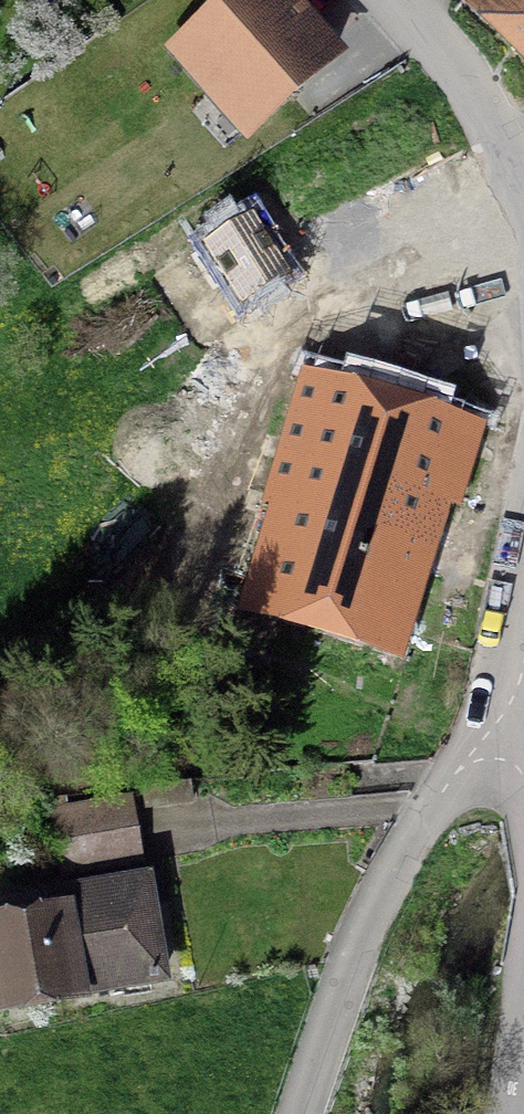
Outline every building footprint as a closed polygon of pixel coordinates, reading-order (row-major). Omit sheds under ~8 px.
[(275,0),(243,0),(193,44),(259,119),(327,59),(275,0)] [(523,72),(523,0),(447,0),(523,72)] [(241,310),(288,281),(251,219),(203,248),(241,310)] [(331,386),(267,596),(386,632),(449,421),(331,386)] [(61,879),(138,866),(127,803),(50,816),(61,879)] [(141,884),(57,898),(60,916),(0,926),(0,1011),(76,998),(75,995),(157,982),(141,884)]
